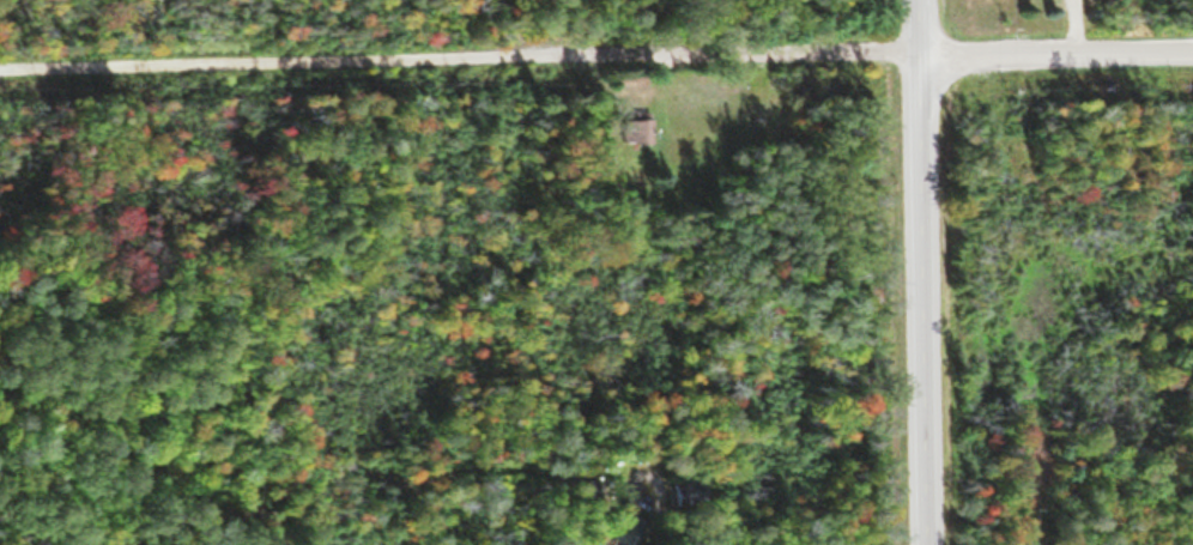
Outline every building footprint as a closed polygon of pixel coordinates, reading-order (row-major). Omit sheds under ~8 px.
[(648,143),(649,120),(625,120),(625,142),(648,143)] [(676,484),(678,504),(708,502),(706,481),(676,484)]
